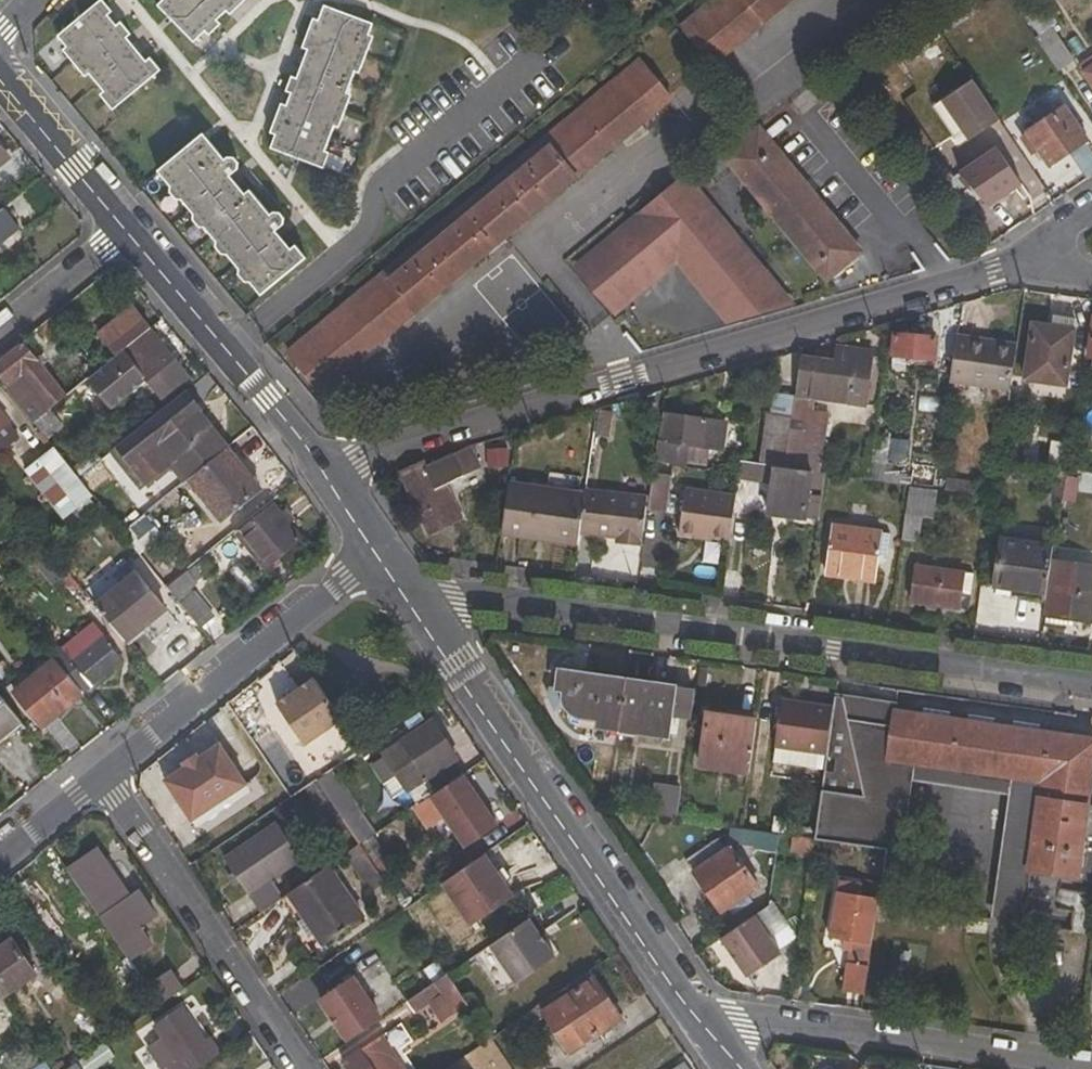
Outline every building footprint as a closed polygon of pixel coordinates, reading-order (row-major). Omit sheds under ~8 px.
[(102,0),(99,0),(95,3),(105,14),(110,10),(102,0)] [(192,42),(204,30),(215,19),(224,10),(234,0),(161,0),(156,5),(192,42)] [(244,0),(234,0),(224,10),(228,15),(244,0)] [(725,50),(760,21),(743,0),(713,0),(696,14),(725,50)] [(760,21),(786,0),(743,0),(760,21)] [(159,68),(149,56),(144,60),(139,65),(120,41),(125,36),(129,33),(119,21),(114,25),(110,28),(101,18),(105,14),(95,3),(56,35),(64,46),(61,49),(83,76),(87,73),(102,92),(99,95),(111,109),(159,68)] [(328,8),(321,5),(317,20),(322,22),(328,8)] [(366,34),(370,25),(328,8),(322,22),(317,20),(311,18),(300,46),(305,48),(311,50),(301,80),(294,77),(290,75),(284,90),(289,93),(284,105),(280,103),(268,133),(273,134),(278,137),(274,150),(322,167),(327,153),(323,152),(332,125),(337,127),(349,95),(344,92),(351,72),(357,74),(371,36),(366,34)] [(114,25),(105,14),(101,18),(110,28),(114,25)] [(710,62),(725,50),(696,14),(681,26),(710,62)] [(209,35),(220,24),(215,19),(204,30),(209,35)] [(1051,27),(1033,39),(1057,74),(1074,60),(1051,27)] [(144,60),(125,36),(120,41),(139,65),(144,60)] [(305,48),(294,77),(301,80),(311,50),(305,48)] [(636,62),(540,142),(344,305),(376,342),(485,250),(667,100),(636,62)] [(1082,72),(1091,87),(1091,65),(1082,72)] [(970,146),(945,163),(974,205),(1018,175),(987,129),(998,122),(970,81),(940,101),(970,146)] [(1048,167),(1086,140),(1063,106),(1017,138),(1029,156),(1037,151),(1048,167)] [(724,159),(825,280),(858,253),(757,131),(724,159)] [(248,281),(258,294),(304,258),(294,245),(288,249),(274,230),(280,223),(282,217),(278,212),(268,213),(247,188),(242,192),(228,175),(235,168),(236,160),(232,156),(222,158),(202,134),(156,172),(167,185),(167,192),(172,199),(179,199),(191,213),(190,219),(196,226),(201,225),(214,242),(214,248),(219,255),(224,253),(237,268),(236,274),(242,281),(248,281)] [(273,134),(269,147),(274,150),(278,137),(273,134)] [(9,158),(0,147),(0,165),(9,158)] [(1091,172),(1091,153),(1088,148),(1072,160),(1084,178),(1091,172)] [(628,224),(576,267),(615,313),(665,271),(660,264),(671,255),(676,262),(719,313),(765,274),(685,176),(638,216),(641,220),(632,228),(628,224)] [(719,201),(711,207),(719,217),(727,211),(719,201)] [(13,222),(3,208),(0,211),(0,232),(13,222)] [(638,216),(628,224),(632,228),(641,220),(638,216)] [(665,271),(676,262),(671,255),(660,264),(665,271)] [(788,303),(765,274),(719,313),(730,325),(788,303)] [(510,323),(535,345),(562,314),(536,292),(510,323)] [(376,342),(344,305),(302,340),(333,378),(376,342)] [(132,306),(97,335),(115,357),(150,328),(132,306)] [(1075,319),(1054,316),(1052,326),(1073,330),(1075,319)] [(1026,378),(1066,385),(1073,330),(1052,326),(1034,324),(1026,378)] [(163,400),(190,378),(150,328),(115,357),(88,379),(109,407),(146,379),(163,400)] [(933,367),(936,337),(895,334),(891,370),(906,372),(906,365),(933,367)] [(1009,392),(1016,344),(958,336),(952,383),(1009,392)] [(318,390),(333,378),(302,340),(287,353),(318,390)] [(0,361),(0,379),(35,423),(67,395),(23,342),(0,361)] [(837,347),(835,361),(801,357),(792,420),(785,469),(812,472),(819,473),(826,415),(810,412),(812,399),(864,406),(871,352),(837,347)] [(168,465),(184,483),(188,480),(228,447),(199,410),(203,406),(189,389),(116,448),(145,483),(168,465)] [(609,437),(612,413),(598,410),(595,435),(609,437)] [(0,413),(0,446),(16,433),(0,413)] [(664,414),(661,439),(658,438),(655,460),(683,464),(686,445),(721,449),(725,423),(664,414)] [(768,417),(761,464),(785,469),(792,420),(768,417)] [(91,494),(53,446),(24,469),(62,517),(91,494)] [(220,520),(261,489),(228,447),(188,480),(220,520)] [(428,467),(425,460),(401,473),(429,534),(462,518),(445,484),(482,467),(472,447),(428,467)] [(871,458),(865,457),(862,479),(869,480),(872,462),(871,458)] [(761,464),(740,462),(739,479),(772,483),(768,513),(805,519),(812,472),(785,469),(761,464)] [(892,473),(893,464),(872,462),(869,480),(891,484),(892,473)] [(1052,500),(1061,502),(1067,471),(1056,470),(1052,500)] [(935,489),(937,479),(892,473),(891,484),(910,487),(935,489)] [(670,478),(652,475),(648,499),(647,513),(666,514),(670,478)] [(547,489),(509,483),(503,533),(579,545),(581,534),(585,503),(547,498),(547,489)] [(935,489),(910,487),(902,539),(919,542),(923,518),(934,519),(938,491),(935,489)] [(686,488),(681,531),(729,539),(736,495),(686,488)] [(586,495),(547,489),(547,498),(585,503),(586,495)] [(625,541),(625,545),(642,547),(647,513),(648,499),(587,490),(586,495),(585,503),(581,534),(616,539),(625,541)] [(96,506),(88,496),(71,510),(79,520),(96,506)] [(287,506),(279,512),(273,504),(235,536),(262,570),(301,538),(288,522),(296,516),(287,506)] [(887,556),(890,534),(833,526),(826,573),(877,581),(880,555),(887,556)] [(999,537),(993,586),(1048,594),(1054,560),(1055,545),(999,537)] [(1048,594),(1043,624),(1072,627),(1073,618),(1091,621),(1091,566),(1054,560),(1048,594)] [(915,566),(910,602),(928,605),(938,606),(968,610),(973,574),(915,566)] [(136,571),(94,604),(125,643),(166,610),(136,571)] [(188,571),(167,587),(200,629),(214,617),(191,587),(197,582),(188,571)] [(62,649),(72,663),(62,671),(82,696),(124,661),(94,624),(62,649)] [(13,691),(43,728),(82,696),(62,671),(52,658),(13,691)] [(706,687),(709,669),(700,668),(697,685),(706,687)] [(597,721),(596,727),(620,731),(627,681),(560,671),(558,690),(565,691),(565,701),(567,710),(575,717),(597,721)] [(668,737),(675,688),(627,681),(620,731),(668,737)] [(319,687),(316,683),(299,695),(302,699),(319,687)] [(279,709),(305,747),(342,721),(319,687),(302,699),(299,695),(279,709)] [(863,798),(843,698),(834,696),(833,707),(826,754),(822,791),(863,798)] [(22,725),(0,698),(0,742),(22,725)] [(826,754),(833,707),(779,700),(774,747),(826,754)] [(881,724),(876,759),(1040,784),(1028,871),(1079,879),(1091,784),(1091,739),(894,711),(893,724),(881,724)] [(699,767),(750,775),(758,721),(707,713),(699,767)] [(409,795),(428,782),(436,793),(463,775),(467,772),(434,724),(384,759),(409,795)] [(166,780),(192,818),(246,782),(221,744),(166,780)] [(466,848),(498,827),(463,775),(436,793),(431,797),(466,848)] [(353,817),(327,779),(317,786),(334,813),(342,824),(353,817)] [(305,789),(324,820),(334,813),(317,786),(316,782),(305,789)] [(248,896),(302,861),(278,825),(226,860),(248,896)] [(399,877),(372,837),(358,847),(383,885),(385,887),(399,877)] [(760,887),(732,846),(693,872),(721,913),(728,909),(732,915),(753,902),(749,894),(760,887)] [(371,895),(383,885),(358,847),(344,856),(371,895)] [(130,901),(96,853),(67,872),(108,932),(117,944),(130,962),(151,947),(140,928),(154,918),(138,895),(130,901)] [(515,898),(486,855),(441,886),(470,928),(515,898)] [(364,918),(330,867),(281,900),(308,938),(301,944),(309,955),(364,918)] [(853,943),(872,945),(879,897),(861,894),(862,882),(837,879),(829,939),(843,941),(842,950),(850,951),(853,952),(853,943)] [(755,915),(722,938),(748,977),(782,954),(755,915)] [(518,984),(555,958),(530,919),(492,945),(518,984)] [(115,950),(113,948),(117,944),(108,932),(97,943),(109,955),(115,950)] [(13,939),(0,948),(0,998),(1,1000),(38,974),(13,939)] [(86,963),(95,956),(90,950),(83,942),(77,946),(74,949),(86,963)] [(853,952),(850,951),(848,964),(869,966),(872,945),(853,943),(853,952)] [(378,961),(352,979),(375,1013),(401,994),(378,961)] [(848,964),(844,991),(865,994),(869,966),(848,964)] [(146,987),(160,1006),(185,989),(171,969),(146,987)] [(570,1054),(621,1019),(589,973),(577,981),(544,1004),(513,1025),(520,1035),(546,1017),(570,1054)] [(464,1002),(447,976),(407,1003),(416,1016),(443,997),(451,1009),(464,1002)] [(352,980),(320,1002),(349,1043),(380,1022),(352,980)] [(469,1009),(464,1002),(451,1009),(457,1016),(469,1009)] [(168,1050),(175,1060),(204,1041),(181,1008),(152,1027),(161,1039),(152,1045),(159,1055),(168,1050)] [(488,1030),(494,1038),(508,1028),(502,1020),(488,1030)] [(167,1068),(202,1068),(222,1056),(210,1037),(204,1041),(175,1060),(165,1066),(167,1068)] [(373,1044),(343,1064),(347,1068),(390,1068),(373,1044)]
